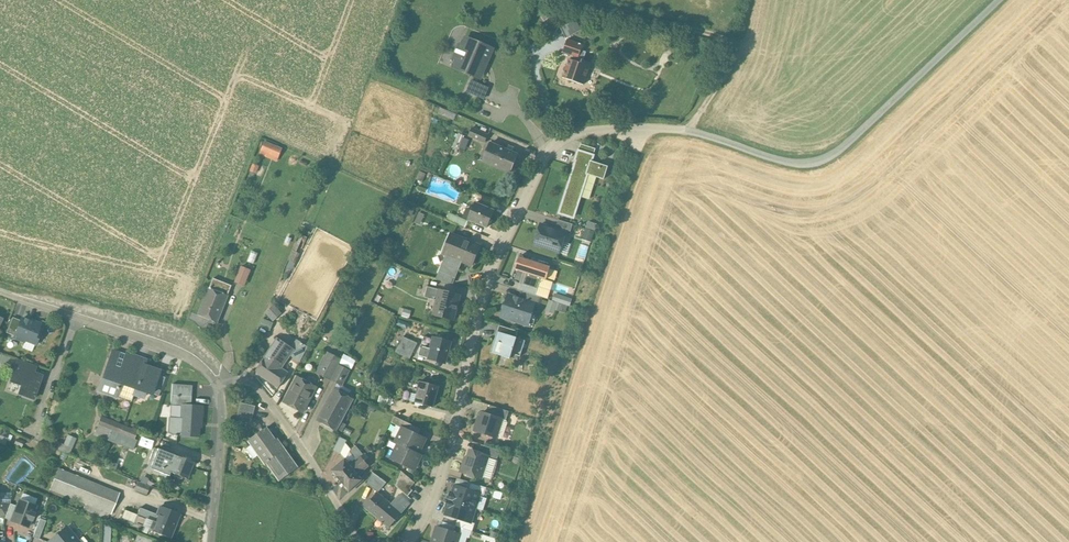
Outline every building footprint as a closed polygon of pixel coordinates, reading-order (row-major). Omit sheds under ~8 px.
[(648,4),(640,3),(638,15),(646,16),(648,4)] [(561,25),(566,37),(583,30),(578,18),(561,25)] [(491,50),(467,40),(464,47),(459,45),(454,57),(464,61),(461,68),(480,76),(491,50)] [(576,42),(567,40),(563,53),(573,56),(578,58),(581,50),(583,45),(576,42)] [(578,58),(573,56),(571,60),(569,59),(563,78),(583,85),(591,63),(583,60),(586,52),(581,50),(578,58)] [(479,84),(472,81),(467,92),(474,95),(479,84)] [(488,88),(479,84),(474,95),(484,99),(488,88)] [(488,135),(472,129),(469,136),(485,143),(488,135)] [(459,134),(453,148),(458,150),(465,136),(459,134)] [(278,161),(284,147),(266,140),(260,153),(278,161)] [(518,155),(491,144),(483,161),(510,173),(518,155)] [(593,156),(579,151),(575,161),(577,161),(560,213),(573,218),(574,217),(573,217),(587,174),(604,180),(606,173),(608,167),(591,162),(593,156)] [(426,174),(420,171),(416,180),(422,182),(426,174)] [(494,211),(475,203),(469,220),(487,228),(494,211)] [(468,221),(450,214),(448,220),(465,228),(468,221)] [(573,225),(559,220),(555,230),(566,233),(566,234),(570,235),(573,225)] [(588,220),(583,238),(592,241),(598,223),(588,220)] [(457,225),(447,221),(444,226),(454,230),(457,225)] [(555,230),(541,225),(534,244),(559,253),(566,234),(566,233),(555,230)] [(480,246),(451,235),(443,253),(472,265),(480,246)] [(520,260),(520,261),(520,263),(517,262),(515,270),(526,274),(523,285),(537,289),(541,278),(546,280),(550,267),(524,258),(524,257),(523,257),(523,256),(522,256),(521,256),(520,256),(519,257),(519,258),(519,259),(520,260)] [(246,285),(252,268),(242,265),(236,281),(246,285)] [(215,280),(201,316),(217,323),(232,287),(215,280)] [(523,285),(520,284),(518,290),(522,291),(538,296),(540,290),(537,289),(523,285)] [(459,295),(439,290),(427,287),(424,298),(434,300),(434,298),(437,299),(432,316),(453,321),(459,295)] [(538,296),(522,291),(520,299),(535,304),(534,305),(538,306),(541,297),(538,296)] [(520,299),(508,296),(502,317),(511,320),(514,318),(524,321),(527,320),(529,323),(533,324),(536,316),(531,314),(534,305),(535,304),(520,299)] [(572,300),(564,297),(562,304),(570,306),(572,300)] [(275,304),(266,312),(273,320),(282,312),(275,304)] [(13,318),(6,333),(15,336),(21,321),(13,318)] [(31,323),(22,319),(21,321),(15,336),(14,337),(25,342),(25,340),(36,344),(40,334),(37,333),(40,325),(32,321),(31,323)] [(516,338),(500,332),(502,326),(499,325),(490,353),(491,353),(492,353),(510,359),(512,354),(520,357),(526,341),(516,338)] [(276,326),(270,334),(274,337),(280,328),(276,326)] [(518,332),(502,326),(500,332),(516,338),(518,332)] [(309,347),(297,338),(290,348),(293,350),(290,355),(300,362),(309,347)] [(417,344),(403,338),(395,353),(410,359),(417,344)] [(451,342),(433,338),(430,349),(421,346),(418,356),(421,357),(445,364),(451,342)] [(278,339),(255,372),(279,388),(289,373),(281,368),(290,355),(293,350),(290,348),(278,339)] [(340,362),(327,355),(317,373),(331,380),(340,362)] [(131,363),(111,356),(99,391),(116,397),(131,402),(134,394),(141,373),(129,369),(131,363)] [(146,361),(133,357),(131,363),(129,369),(141,373),(144,366),(146,361)] [(36,366),(18,360),(15,367),(33,373),(36,366)] [(351,371),(339,365),(331,380),(343,386),(351,371)] [(144,366),(141,373),(134,394),(144,398),(146,392),(158,396),(161,390),(154,388),(158,375),(152,373),(153,370),(144,366)] [(33,373),(15,367),(10,382),(21,386),(18,394),(33,399),(41,376),(33,373)] [(165,378),(158,375),(154,388),(161,390),(165,378)] [(317,387),(299,378),(286,403),(304,412),(317,387)] [(438,387),(420,382),(416,395),(417,395),(415,404),(432,408),(438,387)] [(335,389),(318,421),(335,431),(352,399),(335,389)] [(191,397),(171,395),(171,406),(181,406),(191,406),(191,397)] [(392,400),(380,397),(378,402),(391,406),(392,400)] [(256,406),(241,403),(238,416),(253,419),(256,406)] [(191,406),(181,406),(180,418),(170,418),(169,433),(173,435),(174,436),(174,437),(177,437),(177,436),(198,437),(199,418),(201,418),(202,406),(191,406)] [(509,412),(490,406),(487,414),(502,419),(502,420),(504,420),(506,421),(509,412)] [(487,414),(482,413),(479,423),(477,423),(474,431),(496,438),(497,436),(501,437),(503,436),(508,423),(507,421),(506,421),(504,420),(502,420),(502,419),(487,414)] [(412,425),(394,416),(391,423),(402,428),(403,428),(409,431),(412,425)] [(115,423),(101,417),(96,427),(111,433),(115,423)] [(137,432),(115,423),(111,433),(118,436),(119,434),(134,440),(137,432)] [(279,445),(267,428),(249,441),(250,441),(251,440),(267,461),(266,462),(267,463),(266,464),(269,462),(281,478),(280,480),(297,468),(281,444),(279,445)] [(409,431),(403,428),(402,428),(395,443),(398,444),(399,444),(418,454),(419,453),(426,439),(409,431)] [(134,440),(119,434),(118,436),(111,433),(108,440),(133,450),(137,441),(134,440)] [(70,453),(76,438),(66,434),(60,449),(70,453)] [(346,441),(339,438),(333,451),(340,454),(346,441)] [(418,454),(399,444),(398,444),(392,459),(414,470),(422,455),(419,453),(418,454)] [(500,451),(482,445),(479,453),(488,456),(498,459),(500,451)] [(363,456),(354,446),(349,451),(357,461),(360,459),(363,456)] [(177,456),(157,449),(150,469),(169,476),(171,473),(186,479),(193,462),(177,456)] [(479,453),(471,450),(467,463),(464,462),(461,473),(481,479),(488,456),(479,453)] [(344,463),(332,473),(340,482),(363,462),(360,459),(357,461),(348,469),(344,463)] [(363,462),(340,482),(349,492),(360,482),(356,477),(367,467),(363,462)] [(119,494),(58,469),(50,490),(111,515),(119,494)] [(415,483),(401,471),(399,479),(410,488),(415,483)] [(386,484),(372,473),(366,485),(377,494),(378,493),(386,484)] [(410,488),(399,479),(396,486),(408,496),(413,491),(410,488)] [(150,487),(138,482),(134,491),(146,496),(150,487)] [(487,488),(470,482),(468,490),(481,494),(481,495),(484,496),(487,488)] [(468,490),(454,485),(452,492),(451,492),(450,493),(451,493),(449,499),(448,499),(476,508),(481,495),(481,494),(468,490)] [(377,494),(366,508),(377,518),(390,503),(378,493),(377,494)] [(408,504),(400,498),(393,506),(401,513),(408,504)] [(476,508),(448,499),(448,500),(446,506),(446,507),(447,507),(445,514),(458,519),(472,523),(472,522),(476,508)] [(36,507),(19,500),(17,506),(11,521),(28,527),(31,520),(32,521),(35,514),(33,513),(36,507)] [(0,503),(0,516),(6,516),(10,504),(11,503),(0,503)] [(390,503),(377,518),(389,527),(401,513),(393,506),(390,503)] [(17,506),(10,504),(6,516),(5,519),(11,521),(17,506)] [(180,516),(159,507),(156,516),(150,531),(170,539),(180,516)] [(156,516),(140,509),(133,525),(150,531),(156,516)] [(135,521),(137,513),(124,510),(122,518),(135,521)] [(40,538),(45,519),(39,518),(33,536),(40,538)] [(472,523),(458,519),(456,526),(462,528),(472,532),(475,524),(472,522),(472,523)] [(462,528),(456,526),(454,532),(460,534),(462,528)] [(48,541),(74,541),(77,539),(67,527),(48,541)] [(437,527),(432,541),(458,541),(460,534),(454,532),(437,527)]
